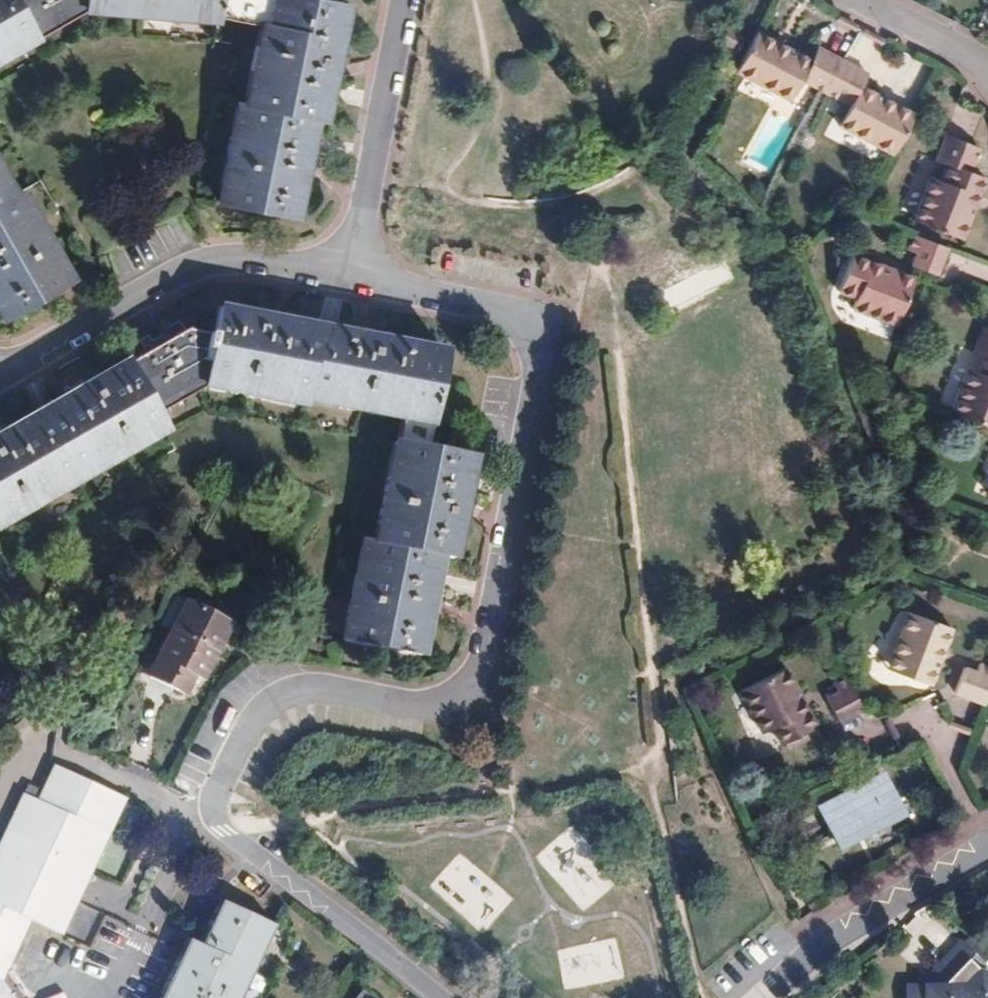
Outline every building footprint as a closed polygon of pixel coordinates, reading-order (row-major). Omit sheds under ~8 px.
[(7,54),(0,42),(11,36),(15,43),(34,32),(37,37),(61,23),(58,18),(83,4),(104,6),(105,0),(0,0),(0,59),(7,54)] [(117,0),(105,0),(104,6),(83,4),(82,10),(116,13),(117,0)] [(169,3),(193,5),(192,19),(216,21),(217,16),(259,22),(273,24),(269,43),(256,40),(250,72),(263,75),(261,87),(253,85),(249,106),(243,105),(241,105),(238,125),(245,127),(243,140),(229,137),(220,185),(233,187),(230,206),(296,218),(316,119),(323,121),(346,3),(330,0),(117,0),(116,13),(168,17),(169,3)] [(192,19),(193,5),(169,3),(168,17),(192,19)] [(58,18),(61,23),(82,10),(83,4),(58,18)] [(269,43),(273,24),(259,22),(256,40),(269,43)] [(0,42),(7,54),(37,37),(34,32),(15,43),(11,36),(0,42)] [(819,79),(815,87),(825,93),(842,60),(819,48),(812,61),(756,32),(734,72),(774,93),(779,85),(794,93),(801,81),(806,72),(819,79)] [(857,125),(852,133),(893,155),(914,114),(860,86),(867,74),(842,60),(825,93),(836,99),(841,90),(854,97),(850,106),(844,118),(857,125)] [(261,87),(263,75),(250,72),(243,105),(249,106),(253,85),(261,87)] [(819,79),(806,72),(801,81),(815,87),(819,79)] [(794,93),(779,85),(774,93),(790,102),(794,93)] [(850,106),(854,97),(841,90),(836,99),(850,106)] [(238,125),(241,105),(235,103),(229,137),(243,140),(245,127),(238,125)] [(832,140),(845,147),(852,133),(857,125),(844,118),(832,140)] [(985,177),(971,172),(961,169),(965,159),(974,163),(979,148),(945,135),(935,161),(947,165),(941,181),(930,178),(913,222),(962,240),(985,177)] [(971,172),(974,163),(965,159),(961,169),(971,172)] [(0,183),(0,194),(5,203),(17,195),(7,179),(0,183)] [(230,206),(233,187),(220,185),(216,203),(230,206)] [(22,217),(28,228),(40,221),(23,191),(18,194),(28,213),(22,217)] [(3,320),(61,286),(52,270),(64,263),(40,221),(28,228),(22,217),(28,213),(18,194),(17,195),(5,203),(0,194),(0,315),(3,320)] [(916,254),(911,267),(916,268),(936,276),(937,277),(948,248),(913,235),(907,251),(916,254)] [(895,326),(913,277),(852,254),(837,292),(855,299),(851,310),(895,326)] [(73,279),(64,263),(52,270),(61,286),(73,279)] [(936,276),(916,268),(913,277),(932,285),(936,276)] [(305,401),(306,395),(328,399),(329,392),(341,394),(339,408),(385,417),(387,403),(411,408),(404,444),(395,442),(393,442),(377,525),(390,528),(387,547),(373,544),(367,543),(363,564),(371,565),(368,578),(355,575),(345,622),(359,625),(356,644),(422,657),(440,557),(453,560),(473,458),(426,448),(445,352),(217,308),(212,335),(186,330),(126,364),(125,362),(0,433),(0,516),(5,525),(47,500),(40,488),(51,482),(55,488),(74,478),(92,467),(88,460),(99,454),(106,466),(149,441),(142,429),(158,419),(156,415),(181,400),(178,395),(203,380),(205,374),(223,378),(221,391),(271,401),(273,388),(286,390),(284,398),(305,401)] [(983,326),(973,352),(984,356),(978,373),(968,369),(951,413),(987,427),(987,328),(983,326)] [(223,378),(205,374),(203,380),(202,388),(221,391),(223,378)] [(178,395),(181,400),(202,388),(203,380),(178,395)] [(304,408),(305,401),(284,398),(286,390),(273,388),(271,401),(304,408)] [(306,395),(305,401),(339,408),(341,394),(329,392),(328,399),(306,395)] [(387,403),(385,417),(399,420),(395,442),(404,444),(411,408),(387,403)] [(165,432),(158,419),(142,429),(149,441),(165,432)] [(92,467),(74,478),(77,483),(106,466),(99,454),(88,460),(92,467)] [(77,483),(74,478),(55,488),(51,482),(40,488),(47,500),(77,483)] [(390,528),(377,525),(373,544),(387,547),(390,528)] [(367,543),(361,542),(355,575),(368,578),(371,565),(363,564),(367,543)] [(203,680),(232,624),(175,595),(161,623),(172,629),(148,675),(185,695),(195,675),(203,680)] [(908,612),(892,654),(901,657),(895,673),(930,686),(951,628),(908,612)] [(356,644),(359,625),(345,622),(342,641),(356,644)] [(901,657),(892,654),(886,669),(895,673),(901,657)] [(987,693),(987,666),(979,663),(976,672),(963,667),(954,693),(984,705),(987,693)] [(816,726),(785,668),(739,691),(761,733),(772,727),(781,745),(816,726)] [(837,723),(862,709),(844,677),(832,684),(836,692),(825,698),(837,723)] [(2,980),(30,920),(62,935),(125,798),(53,764),(37,800),(23,793),(0,842),(0,997),(14,997),(2,980)] [(817,808),(835,841),(851,832),(856,841),(904,816),(882,775),(817,808)] [(566,828),(546,850),(594,897),(615,875),(566,828)] [(856,841),(851,832),(835,841),(839,850),(856,841)] [(274,925),(221,900),(200,945),(188,939),(160,997),(240,997),(274,925)] [(976,972),(981,967),(956,944),(932,970),(938,976),(926,989),(905,990),(905,997),(987,997),(987,983),(976,972)] [(363,990),(356,997),(373,997),(363,990)]
